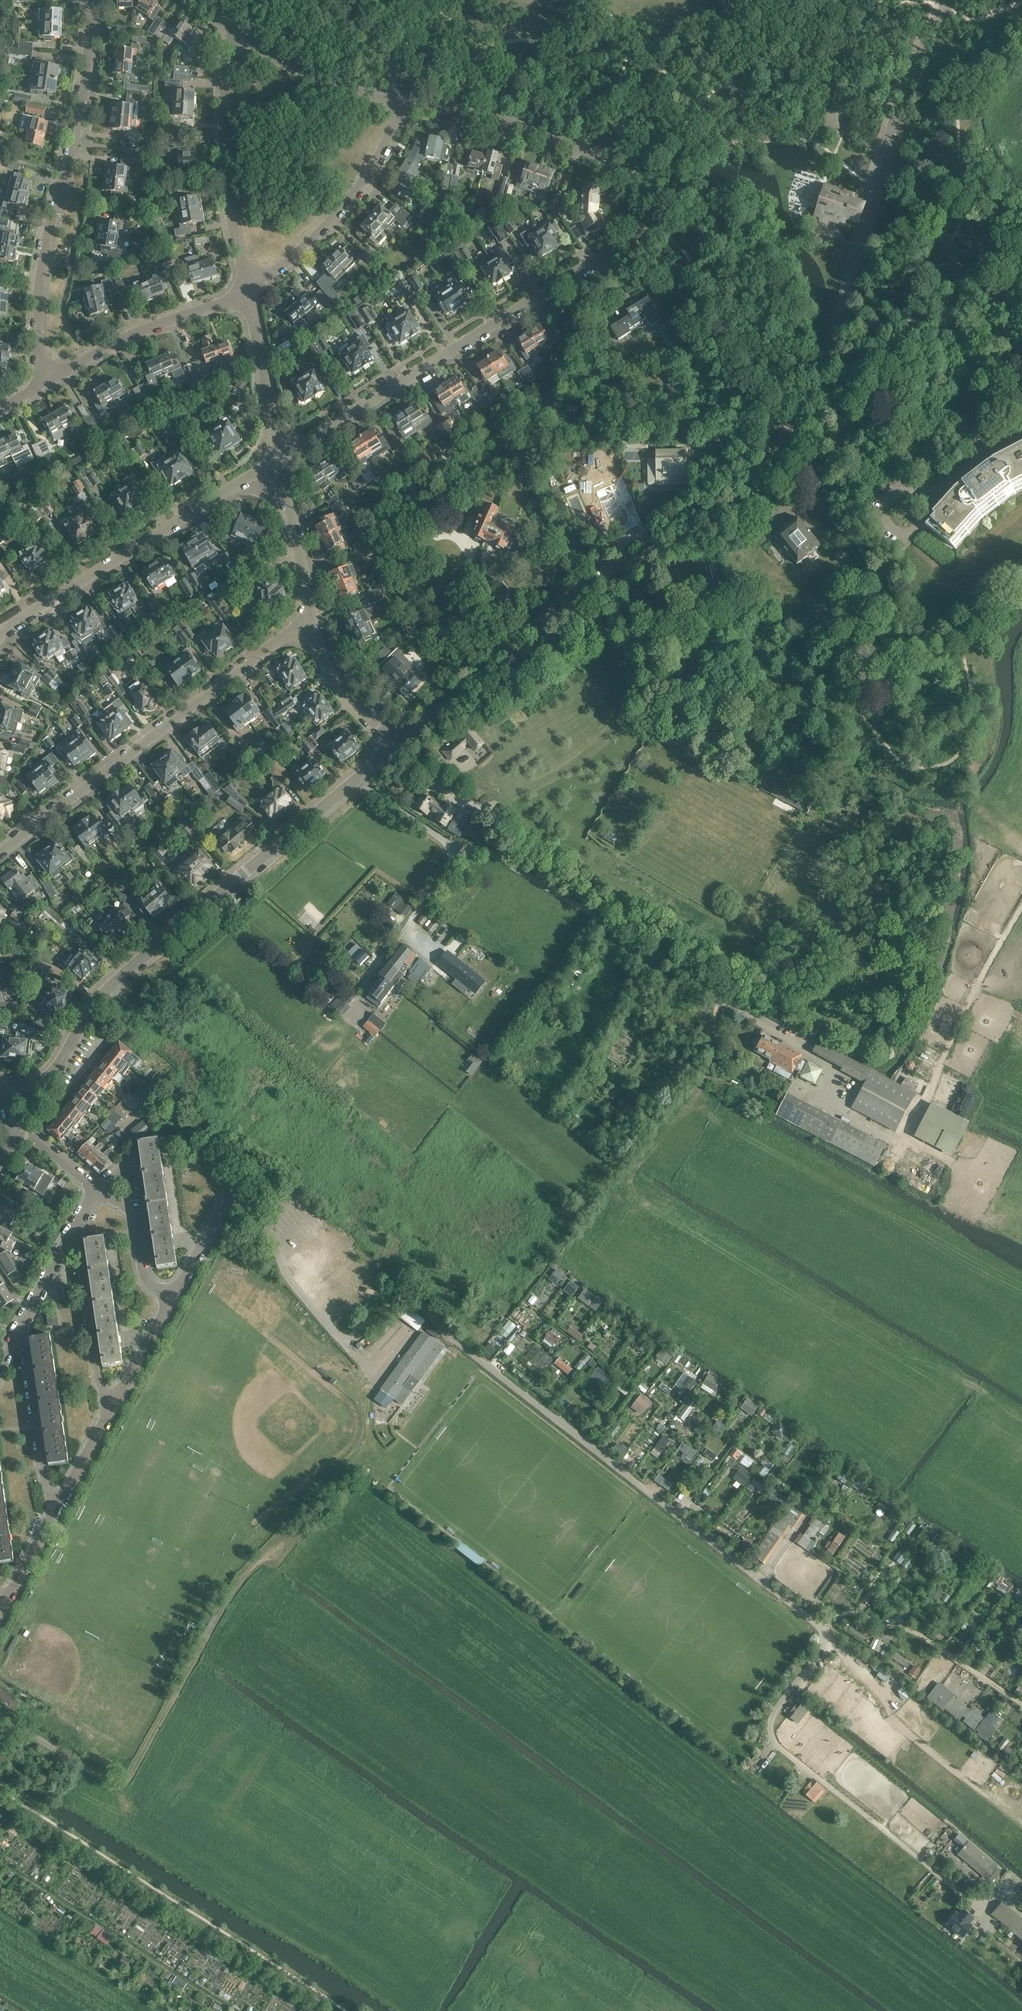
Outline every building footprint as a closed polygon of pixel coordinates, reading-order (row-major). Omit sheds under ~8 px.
[(142,0),(117,0),(117,8),(134,8),(137,9),(142,0)] [(137,9),(155,20),(160,10),(156,8),(158,5),(151,0),(142,0),(137,9)] [(40,23),(63,23),(64,23),(65,16),(63,16),(62,16),(62,11),(60,11),(61,8),(53,8),(53,10),(40,10),(40,23)] [(154,34),(169,44),(175,38),(182,42),(191,28),(192,28),(181,20),(171,34),(160,26),(154,34)] [(63,23),(40,23),(39,27),(44,27),(43,36),(46,36),(46,38),(51,39),(52,36),(61,37),(62,37),(62,28),(61,28),(61,24),(63,24),(63,23)] [(153,35),(154,34),(160,26),(155,23),(148,32),(153,35)] [(197,32),(191,28),(182,42),(187,46),(183,50),(194,58),(195,56),(203,57),(204,50),(201,48),(205,42),(204,42),(206,38),(201,35),(199,38),(194,35),(197,32)] [(132,43),(146,43),(147,35),(132,34),(132,43)] [(139,50),(139,47),(140,44),(138,44),(132,43),(132,47),(126,47),(126,48),(118,48),(118,50),(116,50),(115,58),(117,58),(117,60),(133,62),(140,63),(141,56),(136,56),(137,50),(139,50)] [(8,54),(18,54),(32,56),(32,49),(19,48),(9,47),(8,54)] [(133,62),(117,60),(116,73),(118,73),(118,75),(124,76),(124,74),(131,74),(133,62)] [(36,76),(58,80),(58,79),(57,79),(59,67),(47,65),(47,62),(41,61),(41,64),(35,63),(34,69),(37,69),(36,76)] [(190,68),(175,66),(174,74),(189,76),(190,68)] [(58,80),(36,76),(35,84),(32,83),(30,95),(42,96),(43,91),(55,93),(57,81),(58,81),(58,80)] [(168,80),(166,80),(166,85),(168,85),(168,86),(173,87),(172,103),(175,103),(193,105),(194,92),(182,91),(183,81),(168,80)] [(115,103),(114,116),(131,118),(132,111),(135,111),(136,102),(139,102),(139,96),(142,96),(142,90),(128,89),(127,104),(115,103)] [(835,95),(835,96),(830,107),(842,112),(847,100),(844,99),(846,95),(841,92),(839,97),(835,95)] [(9,100),(30,103),(32,97),(16,94),(16,95),(10,94),(9,100)] [(193,105),(175,103),(175,111),(172,111),(171,120),(169,120),(168,121),(166,121),(166,125),(168,126),(180,127),(180,120),(184,120),(184,119),(187,120),(188,117),(192,118),(193,105)] [(331,108),(324,103),(319,109),(327,114),(331,108)] [(45,116),(46,107),(28,104),(26,113),(45,116)] [(137,118),(131,118),(114,116),(113,129),(125,130),(124,140),(139,142),(139,135),(133,135),(134,127),(136,127),(137,118)] [(29,131),(45,135),(45,134),(47,134),(48,129),(47,129),(48,122),(28,117),(25,130),(29,131)] [(45,135),(29,131),(26,144),(42,148),(43,146),(44,146),(45,141),(44,140),(45,135)] [(417,141),(413,149),(424,153),(423,155),(426,155),(426,157),(427,157),(428,155),(433,156),(433,158),(444,161),(447,147),(442,146),(444,140),(431,137),(429,144),(417,141)] [(179,168),(187,168),(197,167),(196,154),(180,155),(180,145),(177,145),(168,146),(169,161),(178,160),(179,168)] [(424,153),(413,149),(408,161),(407,160),(402,170),(401,169),(401,170),(402,170),(399,175),(398,175),(398,176),(398,177),(404,181),(402,185),(401,185),(400,185),(409,190),(410,188),(412,190),(420,172),(417,171),(419,168),(418,167),(423,155),(424,153)] [(487,156),(482,173),(493,175),(497,162),(500,163),(502,155),(488,151),(487,156)] [(482,173),(487,156),(472,152),(468,167),(474,168),(474,170),(482,173)] [(109,165),(108,178),(132,181),(132,173),(129,172),(130,164),(133,164),(133,162),(136,162),(136,158),(122,157),(121,166),(109,165)] [(10,161),(8,167),(20,170),(21,164),(10,161)] [(446,179),(445,184),(444,190),(443,189),(443,190),(448,191),(450,179),(451,179),(453,166),(446,164),(444,178),(445,178),(445,179),(446,179)] [(458,176),(460,166),(461,166),(455,164),(452,175),(458,176)] [(528,164),(520,188),(531,192),(540,168),(528,164)] [(540,168),(531,192),(539,194),(541,189),(547,191),(550,182),(553,182),(555,176),(553,175),(553,172),(550,171),(549,170),(546,169),(545,169),(540,168)] [(13,191),(29,195),(29,194),(31,194),(32,189),(31,189),(32,183),(25,181),(26,176),(15,173),(13,177),(11,177),(7,190),(10,190),(10,191),(13,191)] [(809,198),(815,181),(796,174),(790,192),(809,198)] [(503,198),(508,178),(502,177),(497,196),(503,198)] [(132,181),(108,178),(107,191),(112,192),(111,196),(118,197),(118,202),(134,204),(134,199),(130,198),(130,197),(127,197),(128,188),(131,188),(132,181)] [(582,205),(598,206),(598,198),(602,191),(587,183),(579,200),(582,201),(582,205)] [(513,186),(507,184),(503,199),(509,200),(513,186)] [(854,196),(828,188),(818,217),(819,217),(820,222),(828,225),(830,220),(842,224),(844,218),(847,218),(848,216),(856,219),(860,207),(852,204),(854,196)] [(175,197),(178,213),(199,209),(197,196),(185,198),(183,189),(167,191),(168,198),(175,197)] [(28,201),(29,195),(13,191),(10,191),(10,190),(7,190),(4,202),(26,208),(26,206),(28,206),(29,201),(28,201)] [(558,203),(562,192),(556,190),(548,209),(554,210),(556,208),(558,203)] [(558,203),(565,203),(568,194),(562,192),(558,203)] [(556,208),(562,217),(567,213),(563,207),(565,203),(558,203),(556,208)] [(582,205),(581,208),(576,211),(587,228),(601,220),(600,218),(600,217),(599,215),(597,215),(597,214),(598,206),(582,205)] [(380,206),(371,217),(382,226),(385,223),(387,225),(389,225),(393,219),(394,218),(391,216),(392,215),(390,214),(390,215),(386,211),(386,210),(383,207),(382,208),(380,206)] [(403,206),(400,211),(423,229),(427,224),(403,206)] [(556,208),(554,210),(551,212),(556,220),(562,217),(556,208)] [(199,209),(178,213),(175,213),(177,221),(179,221),(181,229),(175,230),(176,237),(191,234),(189,224),(201,222),(199,209)] [(423,209),(418,216),(435,229),(441,222),(423,209)] [(100,233),(118,236),(119,228),(122,229),(124,220),(129,221),(130,215),(116,212),(114,222),(103,220),(100,233)] [(382,226),(371,217),(362,227),(364,229),(363,229),(367,232),(371,236),(372,237),(370,240),(377,245),(379,245),(380,246),(387,238),(386,237),(386,236),(379,230),(382,226)] [(4,227),(8,228),(9,220),(0,218),(0,226),(4,227)] [(511,220),(505,224),(511,233),(517,230),(511,220)] [(546,227),(539,231),(551,251),(561,244),(553,231),(558,228),(552,220),(544,225),(546,227)] [(499,223),(490,228),(500,243),(508,237),(499,223)] [(810,228),(805,226),(801,237),(807,239),(810,228)] [(0,247),(17,249),(18,243),(19,244),(20,239),(19,238),(19,236),(14,235),(15,230),(4,229),(3,233),(0,246),(0,247)] [(551,251),(539,231),(529,238),(530,238),(528,240),(531,245),(533,244),(537,250),(535,252),(539,257),(541,256),(541,257),(551,251)] [(109,253),(109,258),(120,260),(121,254),(118,253),(121,236),(118,236),(100,233),(100,234),(98,235),(97,239),(99,241),(98,246),(103,247),(102,252),(109,253)] [(209,236),(194,239),(196,247),(199,246),(198,244),(210,243),(209,236)] [(825,239),(813,236),(812,242),(824,245),(825,239)] [(344,245),(331,258),(346,273),(359,260),(353,253),(351,255),(346,250),(348,249),(344,245)] [(0,247),(0,246),(0,262),(5,263),(5,260),(14,262),(15,260),(16,260),(17,255),(16,255),(17,249),(0,247)] [(365,250),(374,258),(378,254),(369,246),(365,250)] [(492,262),(503,280),(509,276),(508,275),(512,272),(510,268),(514,265),(502,247),(498,250),(499,253),(490,259),(492,262)] [(465,249),(459,253),(465,262),(471,258),(465,249)] [(375,260),(374,258),(365,250),(360,255),(371,265),(375,260)] [(138,256),(135,251),(125,255),(127,261),(138,256)] [(451,252),(445,256),(453,269),(459,266),(451,252)] [(193,283),(197,282),(198,282),(199,282),(205,280),(200,264),(198,255),(187,258),(189,265),(187,265),(193,283)] [(208,262),(200,264),(205,280),(212,278),(212,277),(218,276),(212,258),(207,259),(208,262)] [(336,282),(346,273),(331,258),(322,267),(330,275),(328,276),(331,280),(331,281),(332,281),(332,282),(333,282),(334,282),(335,282),(336,282)] [(175,259),(169,262),(173,273),(180,271),(175,259)] [(478,263),(480,265),(480,266),(492,285),(496,283),(497,284),(503,280),(492,262),(486,266),(484,263),(482,261),(478,263)] [(175,277),(173,273),(169,262),(163,264),(165,271),(157,274),(158,275),(153,277),(154,279),(147,282),(153,299),(160,296),(159,295),(165,293),(164,289),(168,288),(166,280),(175,277)] [(409,280),(411,283),(417,292),(423,289),(415,276),(409,280)] [(451,286),(445,290),(457,310),(462,306),(463,304),(467,302),(456,284),(458,282),(455,277),(448,281),(451,286)] [(153,299),(147,282),(140,285),(139,282),(125,287),(122,279),(116,282),(121,294),(122,296),(131,293),(133,298),(138,297),(140,302),(146,300),(146,301),(153,299)] [(403,279),(397,282),(407,298),(413,295),(403,279)] [(115,296),(111,280),(102,283),(103,285),(85,290),(86,296),(85,296),(87,303),(103,299),(111,297),(115,296)] [(321,290),(330,300),(336,308),(339,306),(335,302),(338,299),(327,285),(321,290)] [(457,310),(445,290),(444,289),(438,292),(437,292),(433,295),(446,315),(450,312),(452,313),(457,310)] [(8,303),(9,297),(12,298),(13,291),(0,290),(0,303),(8,303)] [(297,304),(296,305),(304,315),(314,307),(315,307),(320,303),(311,293),(307,297),(306,297),(303,299),(296,290),(289,295),(293,300),(292,300),(294,302),(294,301),(297,304)] [(330,300),(321,290),(317,294),(325,304),(330,300)] [(646,298),(639,302),(635,305),(633,302),(629,304),(631,308),(626,310),(629,315),(610,327),(618,341),(631,333),(629,329),(644,320),(645,320),(650,327),(662,320),(651,301),(655,299),(651,292),(644,296),(646,298)] [(122,297),(122,296),(115,299),(120,311),(126,309),(122,297)] [(103,299),(87,303),(88,309),(90,309),(91,315),(109,311),(108,305),(113,304),(111,297),(103,299)] [(0,303),(0,315),(0,316),(6,317),(6,316),(7,316),(8,303),(0,303)] [(369,306),(368,307),(366,303),(361,306),(360,305),(357,308),(359,311),(367,324),(376,318),(369,306)] [(304,315),(296,305),(286,313),(299,329),(306,324),(301,318),(304,315)] [(420,331),(417,325),(407,309),(402,312),(404,315),(398,318),(410,338),(411,338),(417,334),(417,333),(420,331)] [(363,326),(367,324),(359,311),(350,316),(358,330),(364,327),(363,326)] [(400,344),(410,338),(398,318),(397,315),(392,318),(394,321),(388,325),(389,326),(388,327),(387,328),(390,332),(388,333),(388,334),(391,340),(393,341),(395,340),(397,343),(398,343),(399,342),(400,344)] [(529,332),(538,347),(549,340),(551,344),(556,341),(550,330),(545,333),(540,325),(529,332)] [(318,332),(313,335),(323,352),(329,348),(318,332)] [(529,332),(517,339),(522,347),(520,349),(524,355),(526,354),(538,347),(529,332)] [(305,334),(303,335),(301,333),(288,340),(292,346),(306,337),(305,334)] [(223,369),(215,346),(214,347),(213,343),(213,341),(212,341),(210,336),(202,339),(206,350),(203,351),(207,363),(214,361),(218,371),(223,369)] [(351,348),(363,367),(363,368),(369,365),(369,364),(373,361),(365,348),(368,346),(362,336),(354,341),(356,345),(351,348)] [(230,372),(227,364),(235,362),(228,342),(215,346),(223,369),(224,374),(223,375),(225,381),(235,378),(233,371),(230,372)] [(352,373),(353,374),(363,367),(351,348),(348,343),(339,348),(338,351),(341,354),(340,355),(341,356),(340,356),(340,358),(343,362),(344,363),(345,362),(348,367),(347,368),(347,369),(350,373),(351,373),(352,373)] [(307,346),(308,348),(306,349),(312,359),(318,355),(310,344),(307,346)] [(10,359),(10,353),(11,353),(11,347),(10,347),(10,346),(0,346),(0,360),(10,359)] [(171,354),(169,350),(163,353),(164,356),(159,359),(165,375),(172,372),(174,378),(177,379),(185,375),(176,354),(172,356),(171,354)] [(487,358),(488,360),(496,373),(507,366),(508,368),(508,367),(499,351),(488,358),(488,357),(487,358)] [(4,378),(3,372),(10,372),(10,359),(0,360),(0,378),(4,378)] [(156,379),(165,375),(159,359),(147,364),(148,367),(143,369),(151,388),(159,384),(156,379)] [(496,373),(488,360),(477,367),(486,381),(497,374),(496,373)] [(195,380),(194,378),(196,377),(192,364),(185,367),(191,381),(195,380)] [(303,378),(314,396),(315,397),(316,397),(317,397),(320,396),(321,394),(322,393),(321,392),(324,390),(316,376),(321,373),(315,365),(310,368),(312,372),(303,378)] [(528,366),(523,369),(531,382),(536,379),(528,366)] [(531,382),(523,369),(518,372),(525,385),(531,382)] [(203,374),(197,377),(201,387),(207,384),(203,374)] [(244,390),(249,379),(241,375),(236,386),(244,390)] [(314,396),(303,378),(302,376),(296,380),(297,381),(293,384),(293,385),(296,390),(296,389),(299,395),(298,397),(297,400),(299,403),(302,403),(304,403),(314,396)] [(464,384),(462,386),(456,377),(445,384),(457,403),(459,406),(472,397),(464,384)] [(118,398),(126,394),(121,385),(122,385),(119,380),(118,380),(117,378),(106,385),(114,400),(123,415),(131,411),(131,410),(130,410),(123,399),(121,400),(120,400),(118,398)] [(140,386),(146,396),(149,402),(154,399),(146,383),(140,386)] [(457,403),(445,384),(434,391),(439,400),(438,401),(441,406),(442,405),(446,410),(457,403)] [(93,388),(93,390),(95,392),(94,392),(97,397),(95,398),(99,404),(101,403),(103,406),(101,407),(104,412),(108,409),(109,406),(107,404),(114,400),(106,385),(100,388),(98,385),(93,388)] [(140,386),(134,389),(140,400),(146,396),(140,386)] [(211,403),(205,393),(199,397),(204,406),(206,405),(208,409),(212,407),(210,403),(211,403)] [(487,393),(482,396),(488,406),(493,403),(487,393)] [(488,406),(482,396),(477,399),(483,409),(488,406)] [(55,413),(64,428),(75,422),(65,404),(59,407),(61,410),(55,413)] [(413,426),(413,427),(417,433),(433,423),(426,412),(422,415),(415,404),(410,408),(409,406),(404,410),(405,411),(404,411),(413,426)] [(90,414),(98,428),(101,426),(99,424),(102,423),(95,411),(90,414)] [(404,411),(392,419),(398,427),(396,428),(399,433),(401,432),(402,433),(413,427),(413,426),(404,411)] [(55,413),(55,414),(44,420),(45,422),(44,422),(47,427),(48,427),(53,435),(56,440),(67,434),(64,428),(55,413)] [(95,430),(97,428),(98,428),(90,414),(84,418),(91,429),(94,428),(95,430)] [(184,420),(180,423),(185,430),(188,428),(194,425),(188,415),(183,419),(184,420)] [(175,423),(170,427),(175,436),(185,430),(180,423),(177,417),(173,419),(175,423)] [(447,434),(452,430),(446,420),(441,424),(447,434)] [(233,421),(232,422),(229,424),(227,422),(217,428),(230,448),(240,441),(242,440),(242,437),(241,435),(240,434),(238,434),(236,435),(233,430),(237,427),(233,421)] [(447,434),(441,424),(436,427),(442,437),(447,434)] [(230,448),(217,428),(207,435),(209,438),(208,440),(210,442),(211,443),(215,448),(212,449),(213,450),(214,449),(217,454),(218,453),(219,455),(230,448)] [(360,437),(361,439),(369,452),(370,453),(374,459),(390,449),(383,438),(378,441),(371,430),(361,437),(361,436),(360,437)] [(5,439),(12,455),(18,469),(22,467),(19,459),(20,459),(19,457),(26,454),(20,441),(21,441),(19,435),(17,436),(16,434),(5,439)] [(5,439),(3,436),(0,437),(0,467),(8,464),(5,458),(12,455),(5,439)] [(369,452),(361,439),(350,446),(359,460),(370,453),(369,452)] [(445,439),(419,455),(425,466),(436,459),(433,455),(449,445),(445,439)] [(44,440),(38,443),(45,456),(46,460),(51,457),(49,453),(50,453),(44,440)] [(45,456),(38,443),(33,446),(38,458),(45,456)] [(137,459),(140,457),(146,454),(140,444),(131,450),(137,459)] [(397,449),(405,461),(410,458),(402,446),(397,449)] [(686,459),(690,459),(689,446),(677,446),(677,452),(657,453),(657,462),(653,462),(653,469),(657,469),(657,484),(686,484),(686,459)] [(932,530),(950,544),(951,544),(957,549),(958,547),(983,519),(984,518),(1015,494),(1016,494),(1021,491),(1021,447),(1019,449),(1017,446),(1011,449),(1013,452),(1005,456),(1004,457),(1003,458),(1003,459),(1003,460),(1003,461),(1003,462),(1004,465),(999,468),(994,472),(992,469),(991,469),(990,468),(989,468),(988,468),(987,468),(986,468),(985,469),(979,474),(977,471),(972,475),(973,478),(967,483),(966,484),(966,485),(965,486),(965,487),(965,488),(965,489),(966,489),(966,490),(968,492),(963,496),(959,500),(956,498),(952,503),(949,500),(944,505),(942,503),(937,508),(939,510),(934,516),(933,517),(933,518),(933,519),(933,520),(933,521),(934,522),(934,523),(936,525),(932,530)] [(169,460),(181,479),(193,472),(178,449),(174,451),(175,454),(174,454),(176,456),(169,460)] [(400,465),(405,461),(397,449),(392,452),(400,465)] [(119,454),(120,456),(126,466),(131,463),(124,451),(119,454)] [(327,480),(334,476),(338,482),(347,476),(341,466),(336,470),(329,459),(324,462),(323,461),(318,464),(319,465),(318,466),(327,480)] [(169,460),(163,464),(160,460),(156,463),(158,465),(157,465),(166,479),(162,482),(167,490),(168,489),(167,488),(170,486),(174,483),(175,485),(181,481),(180,480),(181,479),(169,460)] [(330,485),(327,480),(318,466),(307,473),(310,479),(307,481),(313,490),(321,485),(324,489),(330,485)] [(588,470),(582,466),(579,471),(584,475),(588,470)] [(89,484),(92,483),(93,486),(99,483),(93,473),(88,476),(89,479),(87,481),(89,484)] [(355,477),(361,487),(366,484),(360,474),(355,477)] [(616,488),(600,495),(610,520),(622,515),(619,509),(624,507),(625,508),(633,504),(622,476),(613,480),(616,488)] [(356,490),(361,487),(355,477),(350,480),(356,490)] [(127,487),(123,489),(135,508),(136,509),(142,505),(142,504),(145,502),(131,478),(128,478),(125,480),(125,482),(127,487)] [(83,492),(82,490),(85,488),(83,483),(79,485),(78,484),(76,485),(74,482),(71,484),(78,496),(83,492)] [(121,514),(123,514),(124,514),(125,515),(135,508),(123,489),(122,487),(118,489),(119,491),(113,495),(114,497),(112,498),(112,499),(114,503),(116,503),(117,503),(121,508),(120,508),(119,510),(121,514)] [(330,506),(340,500),(337,495),(334,491),(329,495),(331,499),(327,501),(330,506)] [(42,503),(43,505),(43,506),(44,507),(38,510),(40,513),(43,512),(45,515),(48,513),(48,514),(53,511),(47,500),(42,503)] [(343,505),(341,501),(340,500),(330,506),(333,512),(343,505)] [(74,515),(73,516),(87,538),(92,535),(92,534),(97,531),(78,501),(69,507),(74,515)] [(497,546),(497,547),(496,548),(500,549),(501,548),(502,548),(505,549),(505,547),(511,549),(515,539),(510,537),(513,531),(512,531),(513,528),(512,528),(512,527),(512,526),(506,523),(505,524),(504,524),(504,525),(500,523),(499,526),(493,523),(499,510),(487,505),(481,518),(480,518),(477,526),(473,535),(476,536),(476,537),(476,539),(481,541),(483,540),(483,539),(497,546)] [(40,513),(38,510),(36,507),(30,511),(37,521),(43,517),(40,513)] [(322,539),(344,529),(342,526),(341,527),(337,518),(338,518),(336,513),(320,521),(322,525),(316,527),(317,528),(322,539)] [(244,543),(253,521),(252,521),(252,519),(249,518),(247,518),(242,516),(240,520),(237,519),(238,517),(231,515),(227,525),(226,525),(225,527),(226,528),(225,529),(223,535),(226,536),(225,538),(232,541),(233,541),(234,541),(235,540),(236,540),(244,543)] [(66,526),(72,536),(76,544),(78,543),(79,543),(87,538),(73,516),(67,520),(61,523),(63,527),(66,526)] [(797,564),(818,547),(820,545),(798,518),(773,535),(775,537),(797,564)] [(254,521),(253,521),(244,543),(251,546),(252,544),(256,546),(258,543),(266,546),(267,545),(268,545),(269,543),(268,542),(273,532),(267,530),(266,531),(263,530),(265,526),(260,524),(259,522),(256,521),(254,521)] [(344,529),(322,539),(322,540),(326,547),(327,550),(328,551),(337,547),(337,549),(343,546),(342,545),(344,544),(341,537),(345,535),(342,530),(344,530),(344,529)] [(207,542),(205,540),(202,535),(197,538),(196,537),(193,539),(192,541),(195,547),(205,563),(215,556),(214,554),(209,547),(212,545),(208,539),(207,539),(208,541),(207,542)] [(27,543),(30,548),(40,564),(41,564),(42,564),(46,562),(46,561),(50,558),(43,547),(38,539),(36,540),(35,538),(27,543)] [(356,550),(365,547),(370,545),(368,540),(354,545),(356,550)] [(195,569),(205,563),(195,547),(192,541),(191,542),(189,541),(186,543),(186,545),(181,548),(186,555),(184,556),(183,554),(182,554),(186,561),(189,560),(193,567),(194,566),(195,569)] [(365,547),(356,550),(358,557),(372,552),(370,545),(365,547)] [(19,553),(25,564),(30,571),(34,568),(36,569),(39,567),(39,565),(40,564),(30,548),(25,552),(24,550),(19,553)] [(841,550),(837,553),(838,557),(842,559),(846,556),(845,552),(841,550)] [(226,553),(221,556),(227,565),(232,562),(226,553)] [(158,561),(152,564),(164,583),(175,577),(163,559),(159,561),(158,561)] [(334,586),(351,579),(346,567),(348,566),(347,563),(338,566),(340,569),(330,573),(334,585),(334,586)] [(164,583),(152,564),(148,567),(148,568),(143,571),(154,589),(164,583)] [(195,573),(188,577),(195,588),(201,584),(195,573)] [(285,600),(285,597),(283,596),(282,575),(274,575),(275,583),(258,585),(259,591),(264,590),(265,599),(263,599),(263,608),(264,610),(266,612),(268,612),(270,610),(270,608),(284,607),(284,601),(285,600)] [(353,578),(351,579),(334,586),(335,586),(337,585),(341,597),(350,594),(351,595),(357,593),(356,591),(358,591),(353,578)] [(198,595),(196,596),(186,579),(180,583),(190,600),(195,597),(199,602),(201,600),(198,595)] [(118,590),(117,590),(129,608),(132,606),(135,612),(144,607),(140,601),(139,601),(139,602),(128,584),(123,587),(122,586),(119,588),(118,590)] [(381,592),(379,587),(368,592),(371,598),(381,592)] [(129,608),(117,590),(117,591),(115,590),(112,592),(112,594),(108,597),(119,615),(129,608)] [(363,611),(360,612),(345,619),(347,625),(346,626),(348,631),(350,630),(350,631),(371,622),(365,610),(375,606),(373,603),(384,598),(381,592),(371,598),(360,604),(363,611)] [(212,596),(207,600),(225,624),(230,620),(212,596)] [(151,602),(159,615),(161,613),(160,611),(162,609),(156,599),(151,602)] [(159,615),(151,602),(146,606),(154,620),(160,616),(159,615)] [(81,613),(80,614),(93,634),(103,628),(90,608),(86,610),(85,610),(81,612),(81,613)] [(79,614),(78,614),(75,615),(75,617),(70,620),(83,641),(93,635),(93,634),(80,614),(79,614)] [(407,621),(401,615),(392,623),(397,630),(407,621)] [(405,637),(418,625),(413,619),(400,631),(405,637)] [(120,621),(115,624),(123,636),(128,633),(120,621)] [(371,622),(350,631),(356,643),(365,639),(366,641),(371,639),(370,637),(377,634),(371,622)] [(113,625),(108,628),(114,638),(115,640),(119,637),(118,635),(119,635),(113,625)] [(223,626),(213,634),(225,651),(226,650),(228,650),(232,647),(232,646),(236,643),(223,626)] [(182,629),(190,640),(195,636),(188,627),(187,628),(186,627),(182,629)] [(178,632),(180,634),(179,635),(185,643),(190,640),(182,629),(178,632)] [(44,636),(43,636),(55,654),(65,647),(53,630),(49,633),(47,632),(44,634),(44,636)] [(390,631),(385,633),(386,634),(382,636),(384,641),(390,636),(391,635),(390,631)] [(225,651),(213,634),(210,637),(206,632),(200,637),(204,641),(213,654),(216,657),(225,651)] [(55,654),(43,636),(42,637),(41,636),(38,638),(37,640),(33,643),(40,653),(36,656),(40,662),(44,660),(45,661),(55,654)] [(91,654),(85,645),(80,649),(77,651),(81,657),(83,660),(91,654)] [(73,650),(73,649),(68,653),(74,661),(81,657),(77,651),(76,648),(73,650)] [(409,686),(413,690),(420,683),(410,672),(415,667),(397,649),(380,665),(384,668),(383,669),(389,676),(388,675),(387,676),(396,685),(395,686),(402,693),(402,692),(407,687),(408,688),(409,686)] [(187,653),(177,661),(190,678),(191,678),(192,678),(196,675),(196,674),(198,672),(200,670),(187,653)] [(145,656),(142,658),(150,669),(155,665),(148,656),(147,657),(145,656)] [(294,658),(276,669),(276,670),(278,669),(284,679),(300,668),(300,667),(300,666),(299,664),(297,664),(294,658)] [(172,677),(174,680),(179,686),(183,683),(185,683),(190,678),(177,661),(170,666),(168,663),(161,668),(170,678),(172,677)] [(13,673),(35,686),(36,686),(41,676),(19,663),(16,668),(14,668),(12,671),(13,673)] [(108,666),(102,670),(115,687),(121,683),(120,682),(108,666)] [(300,668),(284,679),(290,689),(288,690),(289,690),(307,679),(303,673),(304,672),(302,669),(301,669),(300,668)] [(56,682),(60,686),(63,683),(58,676),(51,669),(47,673),(54,680),(56,682)] [(28,698),(35,686),(13,673),(12,674),(11,674),(9,677),(10,679),(7,684),(23,693),(23,695),(28,698)] [(56,682),(54,680),(47,673),(43,677),(51,687),(56,682)] [(100,682),(103,687),(110,696),(115,692),(108,683),(109,682),(104,675),(100,678),(102,681),(100,682)] [(264,678),(268,684),(270,688),(278,682),(277,680),(274,682),(269,675),(264,678)] [(139,711),(142,708),(146,705),(148,708),(151,709),(153,708),(155,706),(155,702),(144,688),(146,687),(144,684),(142,686),(136,678),(125,686),(121,682),(120,682),(121,683),(115,687),(122,696),(129,691),(130,693),(129,694),(135,702),(133,703),(139,711)] [(325,700),(324,698),(322,698),(318,693),(314,697),(312,694),(301,703),(296,698),(293,700),(284,706),(273,712),(276,716),(277,718),(282,714),(284,715),(288,712),(288,710),(296,705),(298,708),(301,708),(304,712),(304,714),(306,716),(307,716),(308,717),(311,715),(326,703),(325,702),(325,700)] [(261,714),(246,696),(246,695),(244,697),(244,696),(242,697),(241,698),(237,700),(236,702),(236,703),(249,720),(254,716),(256,718),(261,714)] [(280,701),(284,706),(293,700),(289,695),(280,701)] [(119,698),(103,710),(120,733),(130,726),(123,716),(129,711),(119,698)] [(80,701),(77,703),(75,705),(90,725),(95,722),(80,701)] [(34,702),(31,708),(40,712),(43,707),(34,702)] [(249,720),(236,703),(230,706),(229,708),(226,711),(233,721),(231,723),(238,732),(245,726),(243,724),(249,720)] [(326,703),(311,715),(316,721),(314,723),(317,726),(333,712),(329,707),(330,706),(328,704),(327,704),(326,703)] [(16,722),(16,721),(21,723),(23,722),(24,718),(23,717),(24,711),(17,709),(17,710),(1,705),(0,710),(0,718),(16,722)] [(282,725),(277,718),(276,716),(273,712),(270,707),(264,712),(270,720),(271,720),(277,728),(282,725)] [(40,712),(31,708),(28,713),(39,719),(40,716),(38,715),(40,712)] [(99,724),(111,740),(120,733),(103,710),(106,715),(97,722),(99,724)] [(78,714),(74,717),(71,719),(78,728),(83,724),(77,717),(79,716),(78,714)] [(16,722),(0,718),(0,730),(13,733),(14,733),(12,733),(16,722)] [(220,740),(208,724),(204,727),(202,727),(197,731),(210,749),(212,751),(218,746),(220,749),(222,747),(224,750),(226,748),(238,764),(244,759),(234,746),(231,749),(223,739),(220,740)] [(315,736),(317,739),(325,732),(321,727),(313,734),(315,736)] [(73,743),(84,758),(88,755),(89,757),(95,752),(90,747),(83,736),(84,735),(80,729),(75,733),(69,737),(73,743)] [(346,731),(337,738),(351,756),(356,752),(356,751),(360,747),(345,729),(345,730),(346,731)] [(458,739),(457,738),(443,751),(450,760),(465,747),(464,746),(468,742),(476,751),(483,744),(470,729),(458,739)] [(210,749),(197,731),(187,738),(189,741),(187,743),(192,749),(195,747),(201,756),(210,749)] [(34,749),(35,748),(38,743),(14,737),(15,734),(12,734),(10,743),(11,743),(27,747),(34,749)] [(309,740),(307,742),(310,745),(312,744),(315,741),(313,738),(311,736),(308,739),(309,740)] [(49,749),(52,747),(54,746),(47,737),(42,741),(49,749)] [(351,756),(337,738),(328,745),(327,745),(341,763),(345,760),(347,760),(351,756)] [(306,740),(301,744),(308,753),(315,748),(312,744),(310,745),(307,742),(306,740)] [(237,745),(238,747),(243,754),(248,750),(246,747),(242,741),(237,745)] [(25,754),(27,747),(11,743),(11,744),(12,744),(11,750),(25,754)] [(85,760),(84,758),(73,743),(63,750),(74,766),(84,759),(85,760)] [(5,764),(8,753),(9,753),(0,751),(0,763),(5,764)] [(181,771),(183,773),(186,771),(188,774),(191,772),(199,782),(205,778),(201,772),(193,763),(188,767),(181,757),(178,759),(172,751),(162,758),(175,776),(181,771)] [(37,769),(49,785),(53,782),(54,783),(60,779),(51,767),(59,761),(52,754),(41,763),(43,765),(37,769)] [(219,760),(214,754),(210,757),(213,761),(214,760),(216,762),(219,760)] [(308,762),(303,766),(317,784),(322,780),(322,779),(326,775),(309,755),(305,758),(308,762)] [(149,768),(157,778),(160,776),(168,788),(179,780),(175,776),(162,758),(149,768)] [(277,758),(272,763),(282,776),(288,771),(277,758)] [(269,794),(282,811),(283,810),(285,810),(287,809),(287,807),(292,803),(279,788),(282,786),(277,780),(282,776),(272,763),(267,767),(275,777),(273,779),(273,787),(275,789),(269,794)] [(307,791),(310,788),(311,787),(313,788),(317,784),(303,766),(294,773),(293,772),(293,773),(307,791)] [(50,786),(49,785),(37,769),(35,767),(32,770),(34,772),(28,777),(32,783),(28,786),(33,793),(38,790),(40,792),(49,785),(50,787),(50,786)] [(205,778),(216,792),(222,788),(211,773),(205,778)] [(2,776),(0,775),(0,785),(9,787),(10,779),(2,777),(2,776)] [(27,790),(19,779),(13,783),(21,794),(27,790)] [(246,808),(249,802),(250,802),(240,795),(231,782),(221,789),(246,808)] [(151,783),(145,788),(152,797),(158,792),(151,783)] [(771,794),(807,813),(811,804),(794,795),(795,793),(777,784),(771,794)] [(124,788),(118,792),(136,814),(134,811),(144,804),(142,802),(146,799),(142,793),(138,796),(130,785),(126,788),(124,788)] [(136,814),(118,792),(107,801),(108,802),(107,803),(113,811),(108,815),(118,828),(126,821),(123,817),(128,813),(131,818),(136,814)] [(260,802),(264,808),(273,818),(278,815),(279,815),(282,813),(282,812),(282,811),(269,794),(263,799),(260,802)] [(170,795),(165,799),(171,808),(176,804),(170,795)] [(443,809),(440,807),(422,795),(414,807),(426,815),(430,809),(439,816),(435,821),(444,827),(448,820),(450,820),(455,812),(454,811),(455,810),(446,804),(443,809)] [(2,819),(4,815),(10,818),(16,805),(0,797),(0,819),(2,819)] [(230,797),(228,800),(227,802),(242,813),(246,808),(230,797)] [(83,823),(96,841),(102,837),(103,839),(109,835),(102,827),(101,828),(95,819),(95,818),(92,814),(87,819),(83,823)] [(224,844),(222,846),(226,851),(228,849),(231,853),(239,846),(237,844),(255,830),(244,816),(232,826),(233,827),(221,837),(222,838),(221,840),(224,844)] [(144,825),(143,823),(139,818),(135,821),(139,826),(141,828),(144,825)] [(448,829),(459,835),(465,825),(454,819),(448,829)] [(465,827),(476,833),(480,826),(469,820),(465,827)] [(87,848),(96,841),(83,823),(78,826),(77,826),(72,830),(75,834),(75,833),(87,848)] [(113,827),(109,831),(118,843),(123,840),(113,827)] [(187,827),(183,831),(190,839),(195,835),(187,827)] [(47,850),(60,866),(61,868),(74,859),(68,851),(65,854),(63,851),(63,849),(62,850),(56,842),(49,847),(50,848),(47,850)] [(77,852),(74,849),(71,845),(68,848),(73,855),(77,852)] [(93,861),(86,853),(86,854),(79,845),(74,849),(77,852),(87,866),(88,865),(90,868),(93,866),(91,863),(93,861)] [(60,866),(47,850),(47,849),(46,850),(44,850),(41,853),(40,854),(34,858),(35,858),(38,863),(40,862),(49,874),(51,876),(55,873),(54,871),(60,866)] [(200,851),(190,859),(203,874),(204,873),(205,873),(209,871),(209,869),(212,867),(208,862),(200,851)] [(203,874),(190,859),(175,872),(171,868),(165,873),(175,884),(181,880),(182,881),(186,877),(191,884),(193,882),(195,884),(201,879),(199,877),(203,874)] [(19,892),(21,894),(22,895),(23,895),(24,896),(25,896),(26,895),(27,895),(40,886),(31,874),(25,878),(23,875),(24,875),(23,874),(22,875),(23,876),(21,878),(19,875),(20,875),(19,873),(18,873),(15,870),(14,870),(15,870),(10,874),(9,874),(10,875),(2,880),(9,888),(14,885),(19,892)] [(42,884),(50,898),(56,894),(48,880),(42,884)] [(149,893),(163,909),(165,909),(168,907),(167,905),(172,902),(167,896),(171,893),(163,883),(162,885),(160,883),(149,893)] [(119,897),(124,903),(128,907),(133,903),(124,893),(119,897)] [(163,909),(149,893),(137,903),(139,904),(137,906),(145,915),(149,911),(154,917),(158,914),(159,914),(162,912),(162,910),(163,909)] [(396,894),(389,904),(395,909),(403,899),(396,894)] [(406,916),(413,907),(406,902),(399,911),(406,916)] [(116,919),(112,923),(126,940),(126,939),(128,939),(130,937),(131,935),(134,932),(130,928),(131,927),(125,919),(132,913),(128,907),(124,903),(119,907),(122,911),(115,917),(116,919)] [(434,911),(429,907),(418,922),(423,926),(434,911)] [(23,926),(27,922),(22,917),(15,910),(10,916),(17,922),(18,922),(23,926)] [(444,919),(439,915),(427,929),(432,933),(444,919)] [(101,929),(105,934),(105,935),(112,943),(113,942),(117,947),(120,944),(122,944),(125,942),(125,940),(126,940),(112,923),(107,918),(97,926),(101,930),(101,929)] [(78,950),(80,952),(75,957),(91,971),(92,972),(94,970),(95,971),(98,967),(98,966),(101,963),(84,948),(92,940),(74,923),(68,929),(81,941),(77,946),(77,948),(78,949),(78,950)] [(4,938),(3,945),(6,946),(12,947),(12,946),(14,947),(15,942),(13,941),(13,940),(4,938)] [(360,966),(369,957),(357,945),(348,954),(360,966)] [(377,973),(382,977),(394,987),(396,985),(397,985),(399,983),(400,982),(400,980),(401,979),(404,975),(418,958),(404,946),(387,967),(384,965),(377,973)] [(447,953),(440,964),(458,978),(470,988),(475,992),(484,982),(447,953)] [(83,980),(91,971),(75,957),(71,962),(67,959),(63,963),(83,980)] [(421,982),(432,969),(420,959),(409,972),(421,982)] [(37,968),(40,963),(35,960),(32,965),(37,968)] [(11,968),(11,962),(0,962),(0,971),(11,969),(11,968)] [(38,969),(43,971),(47,974),(52,967),(41,963),(38,969)] [(13,969),(1,972),(3,978),(14,975),(13,969)] [(379,1008),(394,987),(382,977),(369,994),(370,995),(367,999),(379,1008)] [(458,978),(453,985),(464,994),(470,988),(458,978)] [(44,993),(47,995),(67,1006),(72,997),(71,996),(72,994),(53,984),(49,991),(48,993),(45,992),(43,991),(43,992),(44,993)] [(348,989),(331,1006),(343,1016),(352,1007),(349,1005),(356,997),(348,989)] [(67,1006),(47,995),(45,999),(47,1000),(43,1006),(60,1015),(61,1014),(62,1015),(67,1006)] [(19,1001),(7,1004),(9,1014),(21,1011),(19,1001)] [(381,1030),(385,1025),(386,1023),(374,1013),(363,1027),(375,1037),(380,1030),(381,1030)] [(54,1025),(39,1018),(36,1024),(51,1031),(54,1025)] [(50,1033),(39,1027),(37,1033),(48,1038),(50,1033)] [(1,1047),(1,1051),(3,1051),(2,1057),(5,1058),(4,1060),(14,1061),(16,1047),(17,1040),(18,1037),(9,1035),(10,1030),(0,1028),(0,1035),(4,1036),(3,1038),(1,1047)] [(368,1044),(373,1037),(370,1034),(367,1039),(358,1033),(356,1036),(364,1042),(365,1041),(368,1044)] [(763,1035),(754,1050),(769,1058),(768,1060),(775,1064),(772,1070),(788,1078),(801,1053),(780,1042),(779,1044),(763,1035)] [(16,1047),(14,1061),(22,1063),(23,1061),(25,1061),(26,1056),(29,1056),(31,1043),(17,1040),(16,1047)] [(851,1106),(895,1129),(914,1092),(913,1092),(914,1090),(916,1086),(903,1078),(901,1083),(901,1082),(899,1084),(817,1040),(812,1048),(866,1077),(851,1106)] [(113,1051),(112,1052),(127,1063),(134,1054),(119,1043),(116,1047),(114,1047),(112,1049),(113,1051)] [(105,1060),(120,1072),(124,1075),(131,1066),(127,1063),(112,1052),(109,1056),(107,1056),(105,1058),(106,1060),(105,1060)] [(467,1070),(473,1074),(484,1060),(474,1052),(468,1060),(472,1063),(467,1070)] [(116,1076),(120,1072),(105,1060),(102,1064),(100,1064),(98,1067),(99,1068),(98,1069),(111,1079),(115,1075),(116,1076)] [(800,1075),(815,1083),(823,1068),(808,1060),(800,1075)] [(92,1077),(91,1078),(104,1088),(108,1083),(109,1085),(113,1080),(111,1079),(98,1069),(95,1073),(93,1073),(91,1075),(92,1077)] [(160,1090),(167,1082),(167,1081),(157,1073),(150,1082),(160,1090)] [(97,1097),(101,1092),(102,1093),(106,1089),(104,1088),(91,1078),(88,1082),(86,1082),(84,1084),(85,1086),(84,1086),(97,1097)] [(78,1094),(77,1095),(91,1107),(99,1098),(97,1097),(84,1086),(81,1091),(79,1090),(77,1093),(78,1094)] [(149,1096),(145,1093),(139,1088),(132,1096),(143,1104),(149,1096)] [(145,1093),(149,1096),(151,1097),(154,1094),(148,1089),(145,1093)] [(885,1143),(786,1092),(775,1113),(874,1165),(885,1143)] [(122,1101),(132,1110),(134,1111),(140,1103),(128,1093),(122,1101)] [(71,1103),(70,1104),(83,1114),(87,1109),(88,1111),(91,1107),(77,1095),(74,1099),(72,1099),(70,1102),(71,1103)] [(122,1101),(114,1110),(123,1117),(124,1119),(132,1110),(122,1101)] [(932,1103),(916,1137),(954,1156),(971,1123),(932,1103)] [(76,1123),(80,1118),(81,1120),(85,1115),(83,1114),(70,1104),(67,1108),(65,1108),(63,1110),(64,1112),(63,1113),(76,1123)] [(123,1117),(114,1110),(112,1109),(105,1117),(115,1126),(123,1117)] [(55,1120),(56,1121),(69,1132),(69,1131),(72,1127),(74,1128),(78,1124),(76,1123),(63,1113),(60,1116),(59,1115),(55,1120)] [(107,1120),(102,1126),(109,1132),(117,1127),(107,1120)] [(50,1129),(49,1131),(50,1131),(49,1132),(52,1134),(52,1133),(56,1136),(56,1137),(59,1140),(60,1139),(61,1141),(65,1136),(67,1137),(71,1133),(69,1131),(69,1132),(56,1121),(53,1125),(52,1124),(49,1128),(50,1129)] [(131,1130),(139,1139),(150,1130),(143,1121),(131,1130)] [(120,1130),(116,1134),(121,1140),(125,1136),(120,1130)] [(79,1134),(76,1137),(83,1142),(86,1139),(79,1134)] [(75,1153),(83,1143),(76,1137),(72,1143),(74,1145),(71,1149),(75,1153)] [(85,1161),(97,1148),(96,1148),(93,1145),(97,1140),(93,1137),(78,1154),(81,1157),(80,1158),(84,1161),(85,1161)] [(139,1140),(143,1172),(163,1169),(159,1137),(139,1140)] [(92,1167),(93,1167),(104,1155),(104,1154),(100,1151),(104,1147),(100,1143),(96,1148),(97,1148),(85,1161),(89,1164),(89,1166),(90,1167),(92,1167)] [(104,1155),(93,1167),(96,1171),(96,1172),(98,1173),(99,1173),(100,1174),(113,1163),(108,1158),(113,1152),(110,1148),(105,1153),(104,1154),(104,1155)] [(22,1172),(46,1186),(50,1178),(44,1174),(27,1164),(22,1172)] [(168,1201),(163,1169),(143,1172),(148,1204),(168,1201)] [(22,1172),(17,1181),(35,1191),(35,1190),(41,1194),(46,1186),(22,1172)] [(72,1197),(80,1190),(71,1182),(64,1191),(72,1197)] [(7,1200),(1,1210),(0,1212),(0,1218),(12,1225),(20,1210),(13,1207),(14,1205),(7,1200)] [(148,1204),(153,1235),(172,1232),(168,1201),(148,1204)] [(7,1276),(18,1269),(10,1256),(14,1248),(12,1247),(15,1243),(9,1240),(12,1233),(0,1227),(0,1240),(3,1242),(1,1248),(7,1251),(0,1256),(0,1265),(7,1276)] [(177,1264),(172,1232),(153,1235),(157,1267),(177,1264)] [(109,1268),(104,1237),(104,1236),(85,1239),(89,1271),(109,1268)] [(114,1300),(109,1268),(89,1271),(94,1302),(114,1300)] [(551,1276),(558,1283),(564,1276),(556,1270),(551,1276)] [(569,1280),(564,1287),(572,1293),(577,1286),(569,1280)] [(1,1308),(14,1300),(4,1284),(0,1287),(0,1307),(1,1308)] [(592,1294),(584,1288),(579,1295),(587,1301),(592,1294)] [(530,1303),(535,1296),(530,1293),(525,1300),(530,1303)] [(603,1300),(596,1295),(591,1302),(598,1307),(603,1300)] [(118,1331),(114,1300),(94,1302),(99,1334),(118,1331)] [(604,1310),(613,1317),(618,1312),(608,1304),(604,1310)] [(418,1331),(425,1322),(405,1306),(397,1316),(418,1331)] [(48,1316),(48,1319),(49,1327),(57,1326),(55,1315),(48,1316)] [(503,1328),(504,1329),(510,1334),(516,1326),(509,1320),(503,1328)] [(577,1340),(581,1335),(570,1327),(566,1332),(577,1340)] [(439,1335),(430,1328),(427,1331),(436,1339),(439,1335)] [(552,1334),(550,1332),(546,1337),(556,1344),(560,1339),(557,1338),(560,1334),(555,1330),(552,1334)] [(123,1363),(118,1331),(99,1334),(103,1366),(123,1363)] [(394,1399),(403,1405),(444,1348),(423,1333),(382,1390),(395,1399),(394,1399)] [(50,1335),(31,1338),(35,1369),(55,1367),(50,1335)] [(643,1344),(637,1339),(634,1344),(640,1349),(643,1344)] [(655,1345),(650,1341),(645,1347),(646,1348),(643,1353),(646,1355),(655,1345)] [(504,1350),(509,1354),(516,1346),(511,1342),(504,1350)] [(489,1358),(491,1356),(497,1350),(489,1343),(482,1351),(489,1358)] [(591,1343),(588,1347),(593,1351),(597,1347),(591,1343)] [(656,1356),(667,1364),(673,1356),(662,1348),(656,1356)] [(586,1354),(575,1368),(580,1372),(591,1358),(586,1354)] [(565,1363),(559,1359),(555,1364),(568,1374),(572,1369),(567,1366),(569,1363),(566,1361),(565,1363)] [(60,1398),(55,1367),(35,1369),(40,1401),(60,1398)] [(614,1381),(598,1368),(594,1373),(596,1375),(594,1378),(598,1381),(600,1378),(611,1386),(614,1381)] [(701,1388),(702,1389),(711,1394),(713,1391),(715,1391),(721,1381),(712,1376),(709,1374),(702,1384),(703,1384),(701,1388)] [(688,1375),(687,1376),(678,1388),(687,1394),(696,1382),(688,1375)] [(629,1380),(634,1384),(634,1385),(646,1394),(650,1390),(631,1376),(629,1380)] [(617,1388),(628,1397),(636,1388),(625,1379),(617,1388)] [(661,1390),(668,1394),(672,1389),(665,1384),(661,1390)] [(642,1395),(640,1394),(631,1406),(632,1407),(640,1413),(649,1401),(642,1395)] [(698,1400),(695,1398),(693,1396),(679,1416),(684,1420),(698,1400)] [(40,1401),(41,1409),(45,1433),(64,1430),(60,1398),(40,1401)] [(740,1408),(744,1411),(751,1416),(759,1406),(747,1398),(740,1408)] [(763,1408),(762,1408),(759,1414),(763,1416),(767,1410),(763,1408)] [(763,1419),(773,1425),(776,1420),(766,1414),(763,1419)] [(773,1432),(782,1438),(788,1429),(780,1423),(773,1432)] [(69,1462),(64,1430),(45,1433),(49,1464),(69,1462)] [(671,1440),(667,1437),(664,1435),(654,1447),(657,1449),(661,1453),(671,1440)] [(679,1450),(683,1453),(688,1446),(684,1443),(679,1450)] [(789,1443),(782,1452),(788,1456),(794,1447),(789,1443)] [(626,1451),(617,1444),(613,1449),(623,1456),(626,1451)] [(688,1446),(683,1453),(682,1454),(691,1461),(697,1452),(688,1446)] [(717,1456),(707,1448),(703,1454),(713,1461),(717,1456)] [(741,1453),(735,1448),(730,1455),(737,1460),(741,1453)] [(771,1471),(775,1465),(765,1458),(761,1464),(771,1471)] [(744,1486),(752,1475),(742,1467),(734,1478),(744,1486)] [(841,1476),(840,1476),(840,1475),(838,1477),(839,1477),(842,1479),(841,1481),(844,1483),(845,1482),(847,1483),(850,1479),(848,1477),(845,1475),(842,1474),(841,1476)] [(759,1481),(754,1477),(743,1491),(749,1495),(759,1481)] [(862,1482),(859,1480),(858,1482),(856,1481),(853,1486),(858,1489),(861,1484),(862,1482)] [(780,1512),(789,1499),(775,1489),(766,1502),(780,1512)] [(10,1528),(5,1497),(0,1497),(0,1530),(10,1528)] [(886,1512),(888,1510),(893,1504),(884,1497),(877,1505),(886,1512)] [(787,1524),(792,1528),(800,1516),(787,1507),(773,1527),(782,1533),(787,1524)] [(912,1515),(910,1517),(906,1513),(902,1517),(909,1523),(914,1516),(912,1515)] [(811,1540),(823,1523),(816,1519),(810,1526),(804,1534),(805,1534),(798,1544),(809,1552),(815,1543),(811,1540)] [(909,1535),(916,1526),(911,1522),(904,1532),(909,1535)] [(924,1523),(920,1528),(925,1532),(928,1527),(924,1523)] [(773,1545),(781,1534),(782,1533),(773,1527),(758,1549),(770,1556),(776,1547),(773,1545)] [(14,1560),(12,1547),(10,1528),(0,1530),(0,1562),(14,1560)] [(900,1533),(895,1529),(888,1539),(893,1543),(900,1533)] [(944,1539),(937,1534),(934,1539),(941,1544),(944,1539)] [(830,1543),(827,1548),(834,1553),(844,1538),(839,1535),(832,1545),(830,1543)] [(755,1545),(744,1538),(740,1544),(750,1552),(755,1545)] [(463,1543),(459,1550),(481,1565),(486,1558),(463,1543)] [(901,1550),(894,1558),(901,1563),(907,1555),(901,1550)] [(958,1560),(965,1564),(966,1565),(969,1561),(971,1563),(975,1556),(972,1554),(971,1555),(965,1551),(958,1560)] [(907,1569),(914,1559),(909,1556),(902,1565),(907,1569)] [(940,1572),(945,1566),(940,1563),(936,1569),(940,1572)] [(867,1577),(871,1572),(866,1568),(862,1573),(867,1577)] [(987,1569),(984,1574),(991,1579),(994,1574),(987,1569)] [(1006,1596),(1012,1588),(1014,1585),(1009,1582),(1010,1581),(1007,1579),(1006,1580),(1004,1578),(996,1589),(1006,1596)] [(876,1596),(870,1591),(863,1600),(870,1605),(876,1596)] [(882,1642),(874,1638),(870,1647),(879,1652),(879,1653),(884,1655),(889,1646),(882,1642)] [(916,1677),(922,1668),(915,1664),(910,1673),(916,1677)] [(928,1697),(944,1710),(946,1707),(960,1719),(962,1716),(966,1718),(972,1712),(968,1708),(966,1710),(952,1699),(954,1697),(937,1684),(928,1697)] [(896,1694),(904,1701),(911,1693),(903,1686),(896,1694)] [(23,1717),(29,1708),(0,1690),(0,1702),(23,1717)] [(788,1716),(789,1716),(798,1723),(808,1710),(799,1703),(788,1716)] [(976,1714),(973,1711),(972,1712),(966,1718),(964,1721),(976,1731),(985,1719),(977,1713),(976,1714)] [(991,1712),(985,1719),(976,1731),(979,1733),(978,1734),(995,1747),(1004,1736),(995,1729),(994,1731),(992,1729),(1000,1719),(991,1712)] [(1002,1751),(1010,1742),(1005,1738),(998,1748),(1002,1751)] [(1014,1751),(1008,1746),(1004,1752),(1010,1757),(1014,1751)] [(823,1788),(814,1780),(803,1792),(812,1800),(823,1788)] [(964,1845),(968,1839),(959,1833),(955,1840),(964,1845)] [(993,1863),(969,1842),(965,1847),(964,1847),(963,1848),(964,1848),(959,1854),(983,1875),(993,1863)] [(57,1850),(59,1848),(65,1852),(67,1849),(57,1843),(53,1848),(57,1850)] [(991,1882),(1000,1871),(997,1869),(988,1879),(991,1882)] [(18,1878),(14,1885),(21,1888),(23,1883),(24,1884),(25,1882),(24,1882),(24,1880),(18,1878)] [(140,1896),(130,1889),(128,1893),(138,1899),(140,1896)] [(44,1898),(49,1901),(52,1898),(46,1894),(41,1892),(39,1895),(44,1897),(44,1898)] [(992,1914),(1021,1940),(1021,1919),(1003,1902),(992,1914)] [(959,1916),(955,1913),(953,1916),(952,1916),(949,1920),(949,1921),(947,1923),(964,1937),(972,1927),(968,1924),(973,1918),(964,1910),(959,1916)] [(108,1944),(113,1937),(96,1926),(91,1933),(108,1944)] [(125,1949),(119,1945),(116,1950),(122,1954),(122,1953),(124,1954),(126,1951),(124,1950),(125,1949)] [(131,1961),(124,1956),(119,1962),(126,1967),(131,1961)] [(184,1988),(187,1982),(177,1976),(173,1982),(184,1988)] [(206,1985),(211,1988),(214,1984),(209,1980),(206,1985)] [(206,1996),(199,1992),(195,2000),(202,2004),(206,1996)] [(214,2002),(211,2007),(215,2010),(216,2008),(220,2010),(222,2006),(218,2004),(214,2002)]
